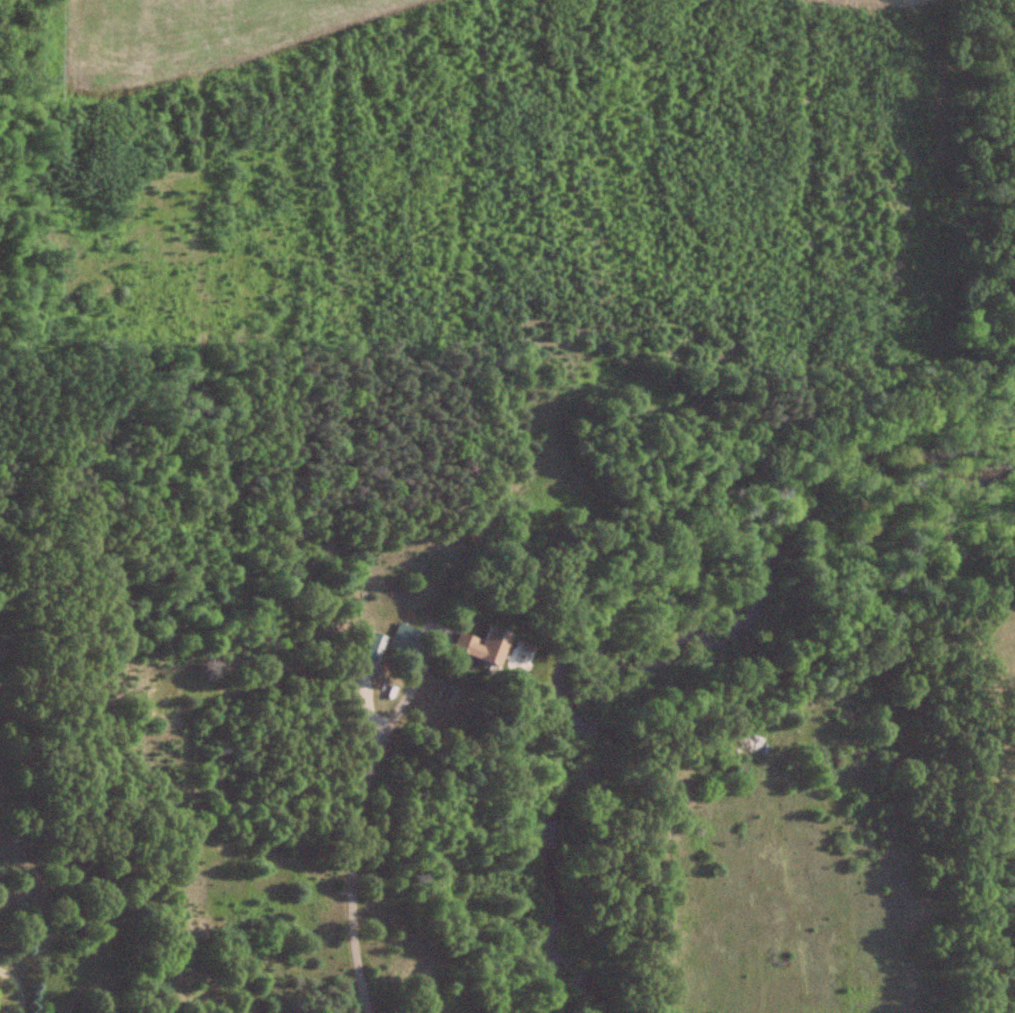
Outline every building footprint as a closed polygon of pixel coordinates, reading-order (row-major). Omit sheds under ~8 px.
[(390,645),(414,655),(424,632),(400,622),(390,645)] [(508,631),(491,625),(485,641),(459,632),(453,649),(496,664),(508,631)]
